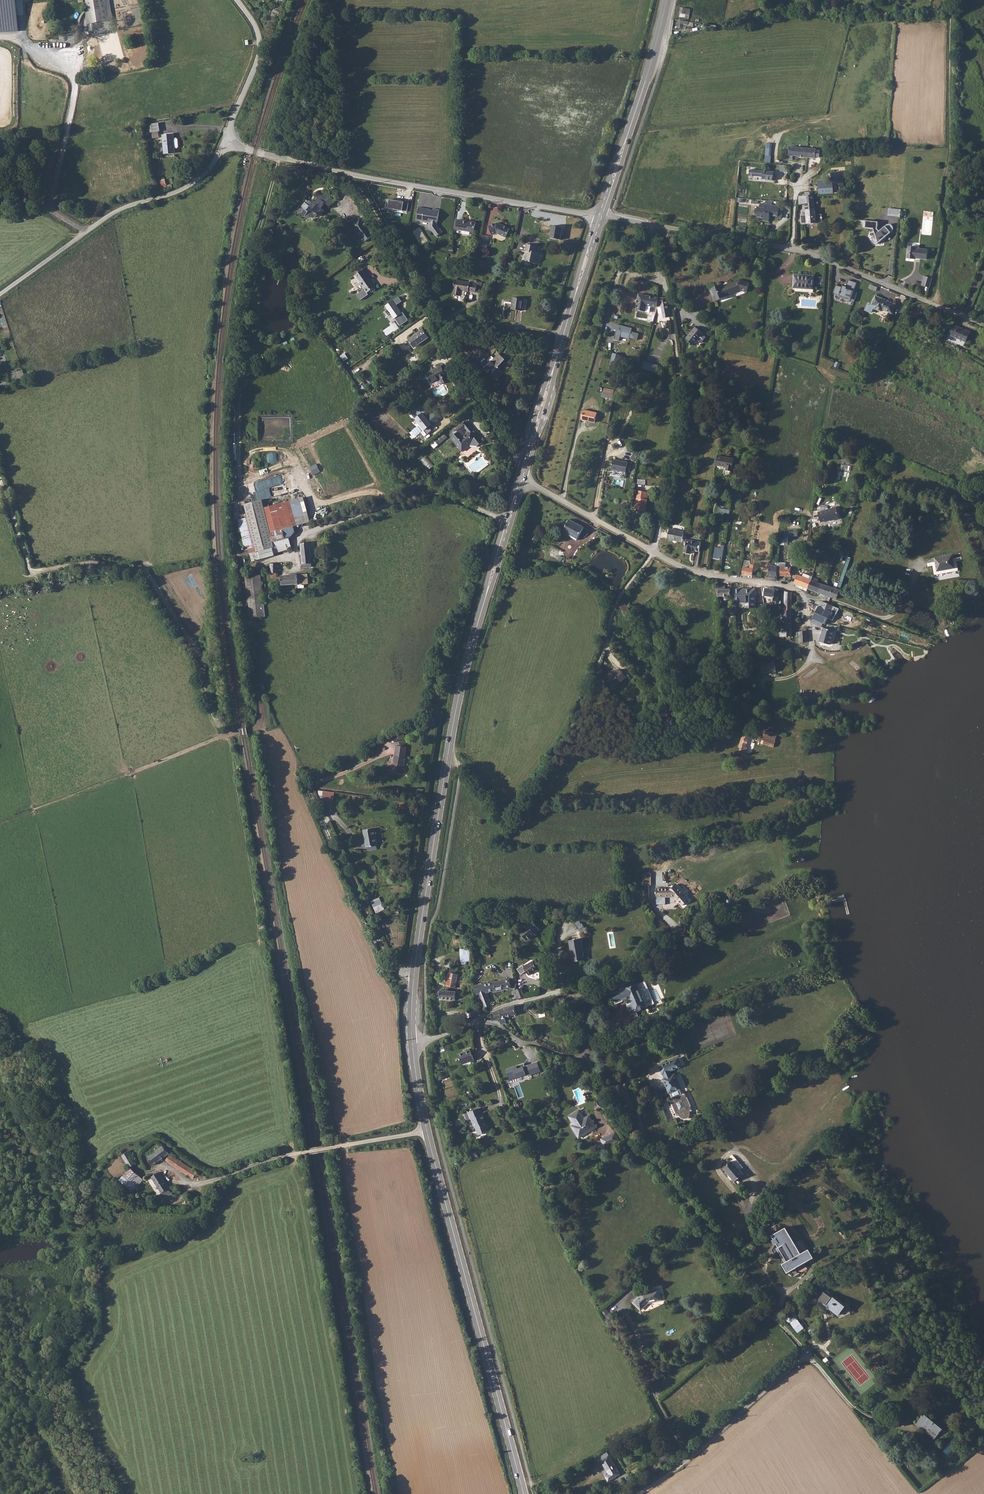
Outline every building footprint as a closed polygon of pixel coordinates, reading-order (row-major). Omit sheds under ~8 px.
[(17,32),(15,0),(0,0),(0,33),(17,32)] [(89,24),(109,21),(106,0),(85,0),(89,24)] [(146,122),(148,130),(155,128),(153,120),(146,122)] [(171,132),(159,133),(162,152),(173,151),(173,147),(175,147),(176,145),(175,137),(174,136),(171,136),(171,132)] [(815,158),(816,149),(789,147),(788,160),(792,160),(792,156),(815,158)] [(773,172),(749,170),(749,176),(762,177),(762,179),(773,180),(773,172)] [(833,193),(832,179),(817,180),(818,194),(833,193)] [(327,205),(330,200),(321,194),(317,199),(318,201),(316,203),(314,202),(312,205),(309,202),(307,205),(304,202),(301,205),(304,207),(301,210),(304,212),(301,217),(306,220),(309,221),(315,220),(318,217),(321,219),(326,213),(322,211),(325,207),(323,206),(325,204),(327,205)] [(798,196),(798,205),(805,204),(807,224),(816,223),(814,195),(810,195),(804,196),(798,196)] [(404,201),(391,199),(389,208),(403,210),(404,201)] [(777,217),(779,207),(760,203),(757,217),(763,218),(762,221),(768,222),(769,215),(777,217)] [(419,207),(417,219),(422,220),(422,221),(430,223),(429,227),(437,237),(443,232),(441,228),(440,229),(437,225),(440,210),(433,208),(433,210),(431,210),(430,209),(419,207)] [(357,219),(352,223),(356,230),(364,224),(360,218),(358,220),(357,219)] [(464,221),(458,219),(456,229),(474,232),(476,221),(464,219),(464,221)] [(886,225),(885,227),(879,232),(876,229),(877,222),(861,221),(860,227),(873,229),(875,235),(871,238),(873,243),(873,244),(874,244),(875,244),(876,244),(878,243),(890,233),(891,231),(893,230),(893,228),(892,226),(890,225),(888,224),(886,225)] [(498,222),(489,225),(492,235),(497,233),(506,237),(510,228),(498,222)] [(361,239),(363,243),(373,236),(371,232),(371,230),(370,228),(368,228),(365,224),(364,224),(356,230),(355,230),(358,235),(357,236),(359,239),(361,239)] [(553,225),(551,237),(560,239),(562,227),(553,225)] [(420,227),(412,232),(418,241),(426,236),(420,227)] [(481,235),(480,250),(484,250),(484,247),(488,248),(489,235),(481,235)] [(527,251),(525,261),(538,263),(539,254),(535,253),(536,245),(524,243),(523,251),(527,251)] [(916,247),(908,247),(907,258),(914,259),(914,258),(927,259),(928,250),(916,248),(916,247)] [(360,272),(355,276),(359,282),(360,282),(365,289),(367,293),(372,290),(360,272)] [(814,276),(794,275),(793,288),(813,290),(814,276)] [(922,286),(930,287),(933,277),(924,276),(922,286)] [(474,293),(476,284),(454,279),(452,287),(454,288),(452,293),(458,295),(457,300),(462,301),(465,299),(466,296),(464,295),(466,291),(474,293)] [(720,285),(709,290),(713,302),(743,291),(747,292),(749,282),(740,280),(721,287),(720,285)] [(846,289),(853,292),(856,284),(849,281),(846,288),(846,289)] [(842,286),(841,288),(836,286),(833,294),(850,300),(853,292),(846,289),(846,288),(842,286)] [(367,293),(365,289),(357,295),(361,300),(369,295),(367,293)] [(639,294),(636,310),(646,311),(647,306),(657,308),(658,303),(659,298),(639,294)] [(521,312),(523,298),(513,296),(510,309),(521,312)] [(873,308),(881,312),(882,309),(891,313),(895,305),(875,296),(871,306),(867,304),(864,310),(871,313),(873,308)] [(394,300),(385,306),(394,319),(396,318),(403,313),(397,305),(402,302),(399,298),(394,301),(394,300)] [(658,303),(657,308),(660,322),(670,321),(669,317),(667,317),(664,302),(658,303)] [(700,314),(693,309),(690,315),(697,319),(700,314)] [(403,313),(396,318),(401,325),(409,320),(404,312),(403,313)] [(620,336),(629,338),(631,332),(632,329),(616,324),(615,329),(617,329),(614,339),(619,340),(620,336)] [(970,332),(952,324),(947,335),(966,343),(970,332)] [(702,333),(694,328),(685,340),(693,346),(697,340),(700,343),(701,343),(706,337),(701,334),(702,333)] [(414,347),(428,337),(422,329),(408,339),(414,347)] [(631,332),(629,338),(637,340),(639,334),(631,332)] [(616,367),(620,355),(614,353),(610,365),(616,367)] [(506,360),(499,354),(491,363),(487,360),(482,366),(488,371),(491,368),(498,375),(503,369),(500,367),(506,360)] [(643,361),(640,370),(655,374),(658,366),(643,361)] [(440,378),(447,375),(442,366),(428,373),(432,382),(440,378)] [(0,384),(0,387),(26,381),(23,370),(10,373),(12,381),(0,384)] [(449,380),(447,375),(440,378),(443,383),(449,380)] [(355,382),(363,393),(368,390),(360,379),(355,382)] [(602,397),(613,399),(614,389),(603,387),(602,397)] [(592,423),(595,413),(581,410),(579,420),(592,423)] [(423,413),(416,418),(429,433),(435,428),(423,413)] [(482,444),(465,422),(452,432),(454,435),(451,438),(461,451),(470,444),(475,450),(482,444)] [(445,433),(430,446),(434,450),(448,437),(445,433)] [(732,456),(716,453),(714,463),(725,465),(724,468),(730,469),(732,456)] [(429,469),(433,466),(426,457),(422,460),(429,469)] [(612,469),(626,472),(628,462),(614,460),(612,469)] [(284,474),(254,482),(259,500),(264,499),(288,492),(284,474)] [(638,490),(634,509),(645,511),(649,492),(638,490)] [(237,520),(244,547),(248,546),(252,562),(275,556),(274,553),(291,549),(289,539),(295,531),(294,526),(310,521),(304,498),(265,508),(263,500),(245,504),(248,517),(237,520)] [(838,519),(835,508),(818,513),(820,522),(829,520),(830,521),(838,519)] [(570,519),(563,531),(568,533),(569,532),(573,534),(571,537),(577,540),(584,527),(570,519)] [(682,542),(684,531),(670,528),(667,539),(682,542)] [(788,545),(789,536),(782,536),(781,545),(788,545)] [(700,551),(702,542),(689,540),(686,553),(691,554),(692,549),(700,551)] [(308,564),(306,543),(300,544),(303,568),(312,567),(311,564),(308,564)] [(721,560),(723,548),(715,547),(713,558),(721,560)] [(932,563),(934,576),(958,572),(956,560),(953,560),(952,556),(934,559),(935,563),(932,563)] [(790,576),(791,567),(785,567),(785,563),(777,563),(777,566),(776,575),(777,575),(790,576)] [(743,567),(742,574),(750,575),(752,564),(750,564),(750,568),(743,567)] [(768,579),(777,580),(777,575),(776,575),(777,566),(769,566),(768,579)] [(245,576),(250,618),(263,616),(259,574),(245,576)] [(309,574),(300,574),(300,583),(309,583),(309,574)] [(299,584),(298,575),(281,576),(281,585),(299,584)] [(796,575),(793,585),(808,590),(811,581),(796,575)] [(811,581),(808,590),(817,593),(820,584),(811,581)] [(826,586),(820,584),(817,593),(823,595),(826,586)] [(725,585),(718,585),(718,596),(731,596),(732,588),(725,588),(725,585)] [(834,589),(826,586),(823,595),(830,598),(831,597),(834,589)] [(756,589),(737,588),(736,600),(740,600),(740,602),(746,602),(747,595),(750,595),(749,608),(756,608),(756,589)] [(839,591),(834,589),(831,597),(836,599),(839,591)] [(632,614),(624,601),(618,605),(626,618),(632,614)] [(820,602),(818,607),(825,610),(827,605),(820,602)] [(827,605),(825,610),(831,613),(833,608),(827,605)] [(788,606),(782,606),(782,611),(780,611),(780,627),(776,627),(776,634),(777,634),(788,634),(788,606)] [(825,610),(818,607),(812,619),(813,620),(823,624),(825,625),(831,613),(825,610)] [(823,624),(813,620),(811,623),(821,628),(823,624)] [(829,647),(832,633),(822,630),(818,644),(829,647)] [(777,672),(776,662),(762,663),(763,674),(768,673),(777,672)] [(617,686),(627,677),(620,669),(610,678),(617,686)] [(748,748),(746,747),(750,737),(743,734),(738,746),(741,747),(738,754),(744,756),(748,748)] [(777,738),(761,734),(759,742),(774,747),(777,738)] [(399,772),(402,746),(392,745),(389,771),(399,772)] [(334,801),(335,792),(321,791),(321,800),(334,801)] [(379,845),(376,828),(366,830),(370,847),(379,845)] [(679,892),(673,885),(669,887),(656,887),(656,894),(671,895),(678,904),(684,899),(678,893),(679,892)] [(371,901),(376,913),(385,909),(380,897),(371,901)] [(518,930),(522,936),(523,935),(527,939),(530,936),(530,935),(538,928),(530,919),(526,922),(526,923),(518,930)] [(585,956),(581,935),(568,937),(572,958),(585,956)] [(460,948),(461,961),(472,961),(470,947),(460,948)] [(540,966),(536,959),(533,961),(532,961),(523,967),(528,975),(538,969),(537,968),(540,966)] [(453,967),(454,962),(447,961),(446,966),(452,967),(448,986),(457,988),(460,974),(457,973),(458,969),(453,967)] [(511,979),(503,980),(505,989),(513,987),(511,979)] [(505,989),(503,980),(484,983),(485,988),(481,989),(482,993),(483,998),(486,1006),(494,1004),(489,992),(505,989)] [(634,1013),(654,1006),(645,981),(635,985),(636,987),(613,995),(616,1002),(628,997),(634,1013)] [(523,997),(526,996),(522,987),(516,989),(520,998),(523,997)] [(458,998),(459,991),(443,990),(442,997),(458,998)] [(519,1005),(509,1007),(512,1016),(523,1014),(522,1012),(521,1012),(519,1005)] [(469,1011),(471,1017),(482,1013),(481,1007),(472,1010),(469,1011)] [(509,1007),(500,1010),(500,1011),(495,1012),(496,1020),(500,1019),(501,1025),(506,1024),(504,1018),(512,1016),(509,1007)] [(498,1040),(493,1042),(495,1048),(501,1045),(498,1040)] [(473,1056),(469,1046),(458,1050),(461,1060),(473,1056)] [(674,1076),(671,1070),(683,1066),(680,1057),(659,1066),(663,1074),(666,1072),(669,1078),(666,1079),(671,1092),(679,1089),(683,1088),(677,1074),(674,1076)] [(524,1063),(507,1069),(510,1079),(528,1073),(527,1070),(529,1069),(528,1065),(525,1066),(524,1063)] [(682,1094),(679,1089),(671,1092),(673,1098),(670,1100),(677,1116),(678,1115),(680,1118),(682,1119),(685,1119),(689,1117),(690,1115),(690,1111),(692,1111),(685,1094),(682,1094)] [(484,1113),(481,1106),(469,1111),(472,1117),(473,1117),(476,1126),(477,1126),(480,1131),(481,1132),(486,1131),(485,1129),(490,1127),(489,1124),(488,1124),(487,1121),(487,1120),(485,1113),(484,1113)] [(567,1118),(572,1126),(573,1125),(577,1131),(573,1133),(576,1140),(595,1129),(588,1117),(583,1120),(578,1111),(567,1118)] [(600,1139),(602,1147),(617,1141),(614,1133),(600,1139)] [(163,1145),(148,1157),(153,1166),(170,1153),(163,1145)] [(128,1151),(122,1155),(129,1167),(136,1163),(128,1151)] [(197,1172),(170,1154),(166,1160),(193,1179),(197,1172)] [(744,1167),(734,1156),(731,1158),(733,1160),(724,1168),(735,1181),(744,1173),(741,1170),(744,1167)] [(144,1180),(131,1168),(120,1179),(133,1191),(144,1180)] [(173,1194),(159,1172),(152,1177),(166,1198),(173,1194)] [(783,1264),(788,1273),(814,1258),(809,1249),(801,1253),(787,1227),(772,1235),(779,1247),(777,1249),(785,1263),(783,1264)] [(646,1291),(633,1303),(640,1310),(648,1303),(664,1300),(662,1288),(646,1291)] [(844,1306),(825,1291),(818,1300),(838,1315),(844,1306)] [(606,1318),(611,1314),(606,1308),(601,1312),(606,1318)] [(805,1328),(793,1314),(786,1319),(798,1333),(805,1328)] [(944,1429),(925,1413),(915,1424),(934,1440),(944,1429)] [(621,1474),(609,1454),(599,1460),(608,1475),(605,1477),(608,1482),(621,1474)] [(653,1467),(657,1473),(664,1467),(660,1462),(653,1467)]
